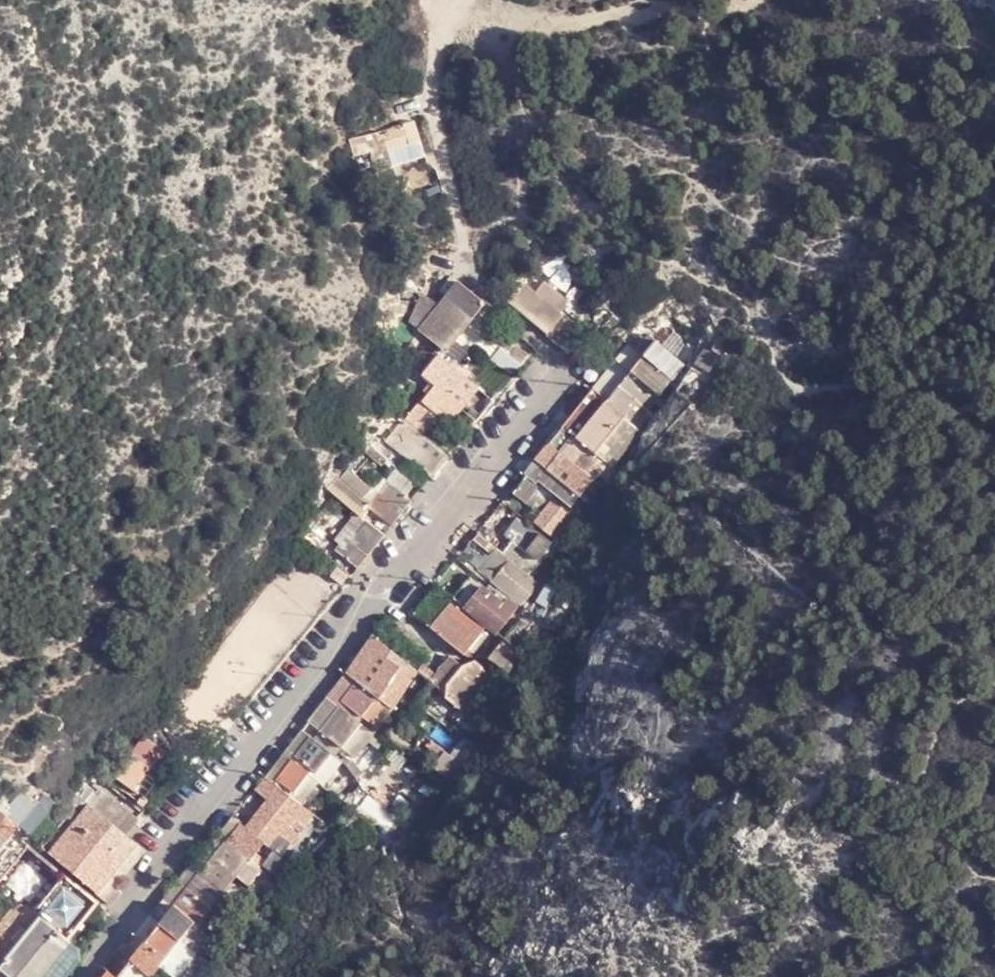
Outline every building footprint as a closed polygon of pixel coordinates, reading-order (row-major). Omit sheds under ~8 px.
[(420,116),(386,126),(392,146),(425,137),(420,116)] [(381,165),(397,160),(392,146),(386,126),(371,130),(375,145),(381,165)] [(358,151),(375,145),(371,130),(354,136),(358,151)] [(464,285),(457,279),(442,297),(450,303),(464,285)] [(512,301),(552,336),(568,317),(527,283),(512,301)] [(450,303),(474,324),(490,304),(464,285),(450,303)] [(416,322),(427,330),(450,303),(429,294),(416,322)] [(427,330),(426,332),(451,354),(474,324),(450,303),(427,330)] [(497,308),(490,304),(474,324),(486,334),(504,312),(498,307),(497,308)] [(648,357),(660,342),(655,337),(643,352),(648,357)] [(648,357),(677,380),(690,365),(660,342),(648,357)] [(508,352),(519,362),(527,353),(514,344),(508,352)] [(643,352),(634,347),(623,360),(636,370),(648,357),(643,352)] [(717,373),(726,359),(712,349),(702,364),(717,373)] [(500,362),(511,372),(519,362),(508,352),(500,362)] [(439,385),(425,401),(427,402),(442,415),(471,380),(444,356),(430,374),(439,385)] [(636,370),(666,395),(677,380),(648,357),(636,370)] [(610,377),(623,387),(636,370),(623,360),(610,377)] [(697,399),(713,378),(699,369),(685,390),(697,399)] [(623,387),(653,411),(666,395),(636,370),(623,387)] [(599,390),(612,400),(623,387),(610,377),(599,390)] [(471,380),(442,415),(453,425),(482,390),(471,380)] [(612,400),(642,424),(653,411),(623,387),(612,400)] [(568,429),(581,438),(588,431),(612,400),(599,390),(568,429)] [(619,454),(642,424),(612,400),(588,431),(619,454)] [(425,401),(409,420),(426,434),(442,415),(427,402),(425,401)] [(442,415),(426,434),(428,436),(437,443),(453,425),(442,415)] [(392,443),(410,457),(428,436),(426,434),(409,420),(392,443)] [(553,446),(566,456),(581,438),(568,429),(553,446)] [(410,457),(436,478),(454,457),(437,443),(428,436),(410,457)] [(566,456),(598,482),(612,465),(581,438),(566,456)] [(540,462),(553,473),(566,456),(553,446),(540,462)] [(553,473),(585,497),(598,482),(566,456),(553,473)] [(543,485),(553,473),(540,462),(530,475),(543,485)] [(575,510),(585,497),(553,473),(543,485),(561,498),(575,510)] [(528,503),(543,485),(530,475),(516,494),(528,503)] [(388,481),(370,504),(376,510),(382,514),(400,493),(400,492),(388,481)] [(528,503),(547,519),(561,498),(543,485),(528,503)] [(349,486),(341,497),(357,511),(368,519),(376,510),(370,504),(349,486)] [(400,493),(382,514),(394,523),(411,502),(400,493)] [(557,539),(577,511),(575,510),(561,498),(547,519),(542,526),(557,539)] [(368,519),(357,511),(345,525),(360,536),(372,523),(368,519)] [(523,547),(538,530),(523,520),(509,537),(516,541),(523,547)] [(346,556),(358,566),(385,534),(372,523),(360,536),(351,548),(346,556)] [(542,563),(557,545),(538,530),(523,547),(542,563)] [(307,538),(312,543),(318,536),(312,531),(307,538)] [(491,542),(482,534),(475,542),(484,551),(491,542)] [(515,562),(532,576),(542,563),(523,547),(516,541),(506,555),(515,562)] [(335,550),(346,556),(351,548),(342,542),(335,550)] [(515,564),(515,562),(506,555),(502,552),(482,576),(495,588),(497,583),(515,564)] [(514,598),(520,591),(531,577),(515,564),(497,583),(514,598)] [(520,591),(540,604),(551,591),(532,576),(531,577),(520,591)] [(469,609),(487,589),(474,579),(458,599),(460,601),(469,609)] [(495,588),(512,601),(514,598),(497,583),(495,588)] [(508,606),(512,601),(495,588),(492,593),(508,606)] [(469,609),(491,627),(508,606),(492,593),(487,589),(469,609)] [(487,632),(491,627),(469,609),(460,601),(455,607),(487,632)] [(491,627),(501,636),(523,610),(512,601),(508,606),(491,627)] [(462,651),(469,656),(487,632),(455,607),(434,630),(462,651)] [(381,654),(370,647),(354,671),(365,678),(381,654)] [(456,659),(467,667),(478,664),(469,656),(462,651),(456,659)] [(365,678),(385,692),(400,667),(381,654),(365,678)] [(436,682),(446,695),(450,698),(450,687),(467,667),(456,659),(441,675),(436,682)] [(450,687),(450,698),(469,714),(498,680),(485,669),(478,664),(467,667),(450,687)] [(424,674),(436,682),(441,675),(428,667),(424,674)] [(333,698),(342,706),(346,702),(361,682),(351,674),(333,698)] [(365,717),(380,698),(361,682),(346,702),(365,717)] [(380,698),(394,709),(398,704),(385,692),(380,698)] [(324,729),(342,706),(333,698),(314,722),(324,729)] [(346,748),(347,745),(364,724),(342,706),(324,729),(346,748)] [(347,745),(359,756),(376,734),(364,724),(347,745)] [(337,754),(339,756),(346,748),(324,729),(318,738),(337,754)] [(301,759),(318,738),(307,730),(290,754),(299,762),(301,759)] [(376,734),(359,756),(363,760),(377,743),(382,736),(378,731),(376,734)] [(382,736),(377,743),(385,750),(391,743),(382,736)] [(459,752),(465,746),(454,736),(449,744),(459,752)] [(488,752),(495,744),(484,737),(479,745),(488,752)] [(320,774),(337,754),(318,738),(301,759),(320,774)] [(447,759),(452,752),(437,740),(432,748),(438,750),(447,759)] [(139,749),(119,775),(133,788),(138,782),(141,785),(159,765),(139,749)] [(466,764),(452,752),(447,759),(439,769),(455,780),(466,764)] [(297,794),(299,791),(314,774),(299,762),(283,781),(297,794)] [(313,803),(328,785),(314,774),(299,791),(313,803)] [(282,787),(270,777),(260,790),(273,799),(282,787)] [(281,826),(286,830),(307,806),(282,787),(273,799),(263,811),(281,826)] [(107,791),(95,805),(127,835),(140,820),(107,791)] [(23,824),(40,804),(24,792),(8,812),(23,824)] [(23,824),(23,826),(32,835),(52,812),(41,804),(40,804),(23,824)] [(10,839),(23,826),(23,824),(8,812),(0,805),(0,830),(10,839)] [(100,894),(139,844),(127,835),(95,805),(54,854),(100,894)] [(302,845),(323,817),(307,806),(286,830),(302,845)] [(281,826),(263,811),(249,829),(267,843),(281,826)] [(230,842),(253,860),(267,843),(249,829),(244,825),(230,842)] [(10,839),(0,830),(0,851),(10,839)] [(230,842),(221,835),(208,851),(218,857),(230,842)] [(0,869),(0,881),(6,886),(7,887),(37,850),(24,840),(0,869)] [(240,875),(253,860),(230,842),(218,857),(240,875)] [(100,894),(106,899),(108,900),(147,852),(139,844),(100,894)] [(218,857),(208,851),(183,882),(192,889),(218,857)] [(228,888),(240,875),(218,857),(192,889),(214,906),(228,888)] [(240,875),(255,889),(268,872),(253,860),(240,875)] [(95,912),(100,905),(102,903),(67,875),(53,893),(87,920),(95,912)] [(179,905),(192,889),(183,882),(171,898),(179,905)] [(228,888),(214,906),(225,915),(224,913),(227,908),(225,905),(235,893),(228,888)] [(197,921),(200,923),(214,906),(192,889),(179,905),(197,921)] [(53,893),(37,913),(43,917),(72,940),(87,920),(53,893)] [(164,924),(179,905),(171,898),(155,917),(164,924)] [(257,911),(263,915),(273,903),(268,899),(257,911)] [(111,914),(100,905),(95,912),(106,921),(111,914)] [(164,924),(182,939),(197,921),(179,905),(164,924)] [(200,923),(212,932),(225,915),(214,906),(200,923)] [(3,968),(15,950),(43,917),(37,913),(30,907),(16,907),(0,925),(0,965),(3,968)] [(5,969),(14,976),(43,976),(72,940),(43,917),(15,950),(3,968),(5,969)] [(150,941),(164,924),(155,917),(142,933),(150,941)] [(150,941),(168,956),(182,939),(164,924),(150,941)] [(233,935),(242,941),(248,933),(240,928),(233,935)] [(134,960),(150,941),(142,933),(126,953),(134,960)] [(168,956),(183,969),(198,952),(182,939),(168,956)] [(89,955),(72,940),(43,976),(71,976),(89,955)] [(134,960),(153,976),(168,956),(150,941),(134,960)] [(153,976),(134,960),(121,976),(152,976),(153,976)]
